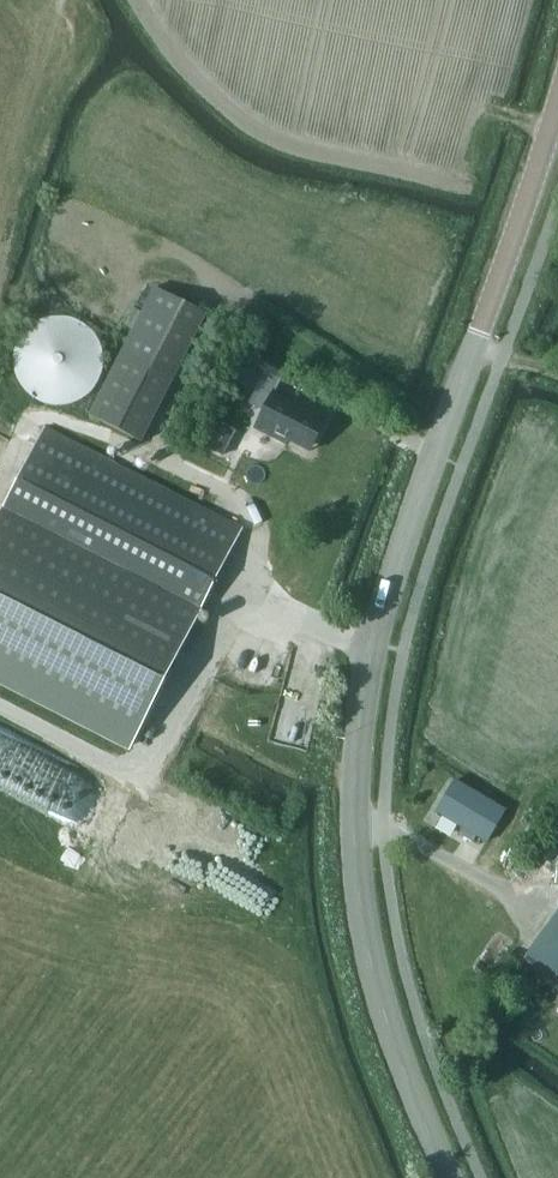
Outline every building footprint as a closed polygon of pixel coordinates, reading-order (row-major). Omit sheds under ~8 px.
[(160,287),(94,415),(145,441),(211,313),(160,287)] [(18,349),(17,362),(20,374),(26,386),(35,396),(46,402),(59,405),(72,405),(84,401),(95,393),(104,383),(109,371),(110,358),(109,346),(104,335),(96,325),(86,318),(74,313),(62,312),(50,314),(39,319),(29,327),(22,337),(18,349)] [(248,366),(264,374),(249,404),(264,411),(256,428),(287,444),(289,440),(311,451),(328,418),(275,390),(287,367),(256,351),(248,366)] [(233,430),(216,421),(203,446),(221,455),(233,430)] [(242,528),(44,427),(0,513),(0,679),(131,746),(242,528)] [(437,816),(480,841),(500,808),(450,779),(440,795),(446,799),(437,816)] [(523,836),(529,840),(533,834),(527,830),(523,836)] [(557,869),(557,839),(548,832),(535,853),(557,869)] [(522,960),(557,986),(557,911),(522,960)] [(487,982),(499,991),(519,964),(507,955),(487,982)]
